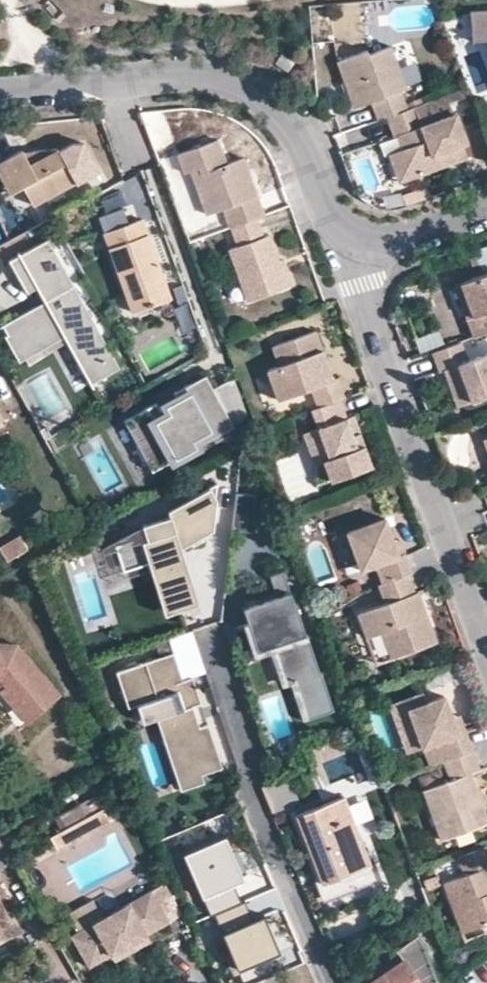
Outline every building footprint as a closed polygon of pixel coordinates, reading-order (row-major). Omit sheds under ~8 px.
[(472,7),(474,38),(486,37),(486,6),(472,7)] [(379,119),(387,116),(407,108),(401,89),(407,87),(391,45),(366,54),(364,50),(336,60),(354,107),(372,100),(379,119)] [(284,55),(278,64),(289,72),(296,64),(284,55)] [(445,112),(441,100),(469,91),(467,86),(409,107),(414,123),(445,112)] [(414,123),(409,107),(407,108),(387,116),(394,135),(397,135),(402,147),(394,150),(403,175),(458,155),(452,142),(458,140),(448,111),(445,112),(414,123)] [(185,170),(192,167),(200,165),(217,209),(223,207),(230,226),(231,225),(257,215),(265,212),(243,155),(226,161),(216,137),(178,152),(185,170)] [(100,174),(87,144),(75,144),(61,150),(63,154),(77,148),(87,167),(73,176),(76,183),(77,185),(100,174)] [(24,149),(0,162),(0,172),(9,192),(25,185),(34,205),(76,183),(73,176),(87,167),(77,148),(63,154),(61,150),(60,147),(34,149),(36,154),(29,158),(24,149)] [(36,154),(34,149),(24,149),(29,158),(36,154)] [(403,175),(394,150),(386,153),(396,178),(403,175)] [(200,165),(192,167),(209,212),(217,209),(200,165)] [(408,206),(434,196),(431,188),(405,197),(408,206)] [(107,235),(132,226),(126,210),(101,219),(107,235)] [(264,234),(257,215),(231,225),(238,243),(229,247),(248,298),(289,284),(270,232),(264,234)] [(132,226),(107,235),(136,315),(173,301),(145,221),(132,226)] [(118,372),(48,240),(9,260),(26,293),(36,288),(44,302),(49,312),(40,316),(35,307),(5,322),(10,332),(8,333),(21,359),(27,356),(63,338),(67,346),(89,387),(118,372)] [(462,280),(473,313),(466,315),(473,336),(486,330),(486,271),(462,280)] [(473,313),(462,280),(454,283),(466,315),(473,313)] [(40,316),(49,312),(44,302),(35,307),(40,316)] [(184,334),(196,330),(187,305),(176,309),(184,334)] [(446,346),(440,330),(417,339),(423,354),(432,351),(446,346)] [(338,378),(330,380),(323,383),(313,356),(321,354),(313,331),(272,346),(278,364),(267,368),(279,400),(310,388),(316,406),(337,399),(344,396),(338,378)] [(32,365),(67,346),(63,338),(27,356),(32,365)] [(460,340),(432,351),(439,372),(444,370),(451,389),(461,386),(467,401),(486,394),(486,354),(468,361),(460,340)] [(323,383),(330,380),(321,354),(313,356),(323,383)] [(234,422),(205,372),(169,393),(172,399),(155,409),(152,403),(120,422),(150,472),(234,422)] [(461,386),(451,389),(456,404),(467,401),(461,386)] [(155,409),(172,399),(169,393),(152,403),(155,409)] [(337,399),(316,406),(310,409),(317,429),(304,433),(315,463),(322,461),(329,481),(370,466),(357,432),(350,435),(344,420),(337,399)] [(350,435),(357,432),(352,417),(344,420),(350,435)] [(322,461),(315,463),(313,487),(329,481),(322,461)] [(214,527),(219,487),(184,507),(187,513),(173,521),(145,530),(148,541),(118,551),(127,576),(151,568),(156,566),(174,618),(197,610),(178,554),(183,551),(192,544),(195,549),(200,546),(206,543),(200,535),(214,527)] [(254,531),(258,499),(238,497),(234,529),(254,531)] [(173,521),(187,513),(184,507),(170,515),(173,521)] [(409,572),(401,553),(395,554),(389,540),(381,518),(344,532),(358,569),(371,564),(379,583),(404,574),(409,572)] [(24,536),(1,546),(8,562),(31,552),(24,536)] [(395,538),(389,540),(395,554),(401,553),(395,538)] [(178,554),(197,610),(202,608),(183,551),(178,554)] [(174,618),(156,566),(151,568),(168,619),(174,618)] [(404,574),(379,583),(375,585),(381,603),(355,614),(363,637),(378,632),(389,658),(434,642),(420,604),(415,606),(410,592),(404,574)] [(333,714),(297,606),(295,606),(284,575),(271,579),(276,595),(281,611),(275,613),(271,602),(247,610),(244,611),(246,619),(249,626),(258,654),(275,649),(288,689),(292,688),(296,686),(308,723),(333,714)] [(415,606),(420,604),(415,591),(410,592),(415,606)] [(281,611),(276,595),(245,605),(247,610),(271,602),(275,613),(281,611)] [(288,689),(275,649),(258,654),(249,626),(244,627),(255,661),(271,655),(283,691),(288,689)] [(196,633),(172,641),(176,655),(186,683),(196,679),(210,675),(196,633)] [(15,645),(0,644),(0,695),(24,724),(61,698),(15,645)] [(186,683),(176,655),(118,675),(131,711),(153,703),(160,700),(180,693),(186,711),(166,718),(159,720),(184,792),(209,783),(206,775),(227,768),(212,725),(207,727),(203,728),(196,708),(200,707),(205,705),(201,695),(196,679),(186,683)] [(296,686),(292,688),(304,724),(308,723),(296,686)] [(423,698),(394,709),(411,755),(423,751),(409,713),(426,706),(423,698)] [(459,737),(453,721),(445,699),(426,706),(409,713),(423,751),(439,745),(446,764),(475,753),(468,734),(459,737)] [(166,718),(160,700),(153,703),(159,720),(166,718)] [(207,727),(200,707),(196,708),(203,728),(207,727)] [(462,718),(453,721),(459,737),(468,734),(462,718)] [(446,764),(453,783),(425,793),(444,845),(486,829),(486,817),(472,777),(482,773),(475,753),(446,764)] [(342,793),(296,812),(323,879),(343,872),(348,886),(363,880),(375,875),(342,793)] [(105,802),(51,831),(58,845),(113,815),(105,802)] [(233,855),(225,837),(185,854),(210,914),(241,901),(233,883),(243,879),(233,855)] [(12,862),(0,839),(0,868),(12,862)] [(483,869),(486,867),(486,851),(485,845),(456,855),(464,875),(442,883),(461,935),(486,926),(486,881),(483,869)] [(165,886),(71,938),(89,969),(111,957),(147,937),(162,928),(182,917),(165,886)] [(0,900),(0,943),(9,937),(21,930),(13,916),(10,918),(1,902),(0,900)] [(245,901),(215,914),(237,967),(277,950),(270,932),(263,916),(253,920),(245,901)] [(151,944),(147,937),(111,957),(114,964),(151,944)] [(377,982),(438,982),(425,949),(415,940),(397,954),(403,964),(377,982)]
